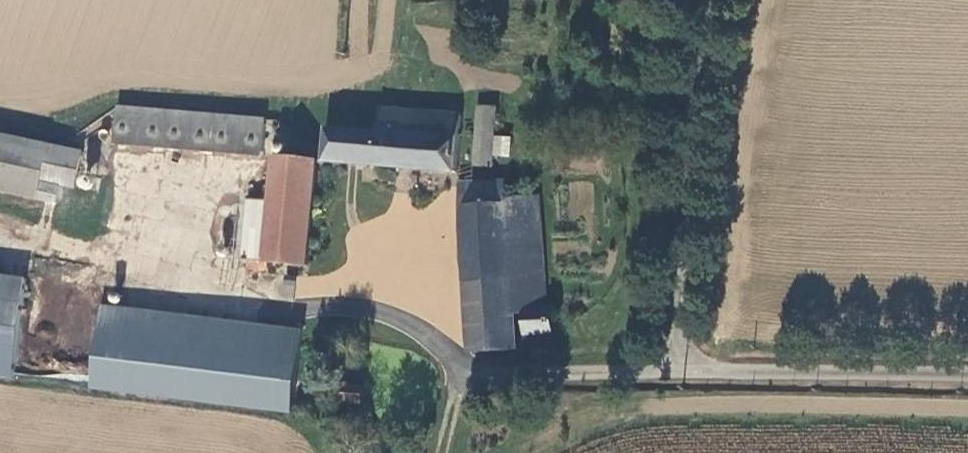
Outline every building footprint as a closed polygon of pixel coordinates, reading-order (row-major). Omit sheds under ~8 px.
[(327,126),(324,162),(458,175),(464,112),(381,104),(379,130),(327,126)] [(478,106),(474,169),(494,170),(499,107),(478,106)] [(268,119),(117,107),(113,145),(264,157),(268,119)] [(107,141),(109,141),(110,139),(111,138),(111,136),(111,134),(110,133),(108,132),(107,131),(105,131),(103,131),(102,132),(101,134),(100,135),(100,137),(101,139),(102,140),(103,141),(105,142),(107,141)] [(0,132),(0,192),(58,204),(63,187),(77,189),(84,150),(0,132)] [(310,267),(318,160),(272,156),(269,201),(249,199),(244,260),(264,261),(264,264),(310,267)] [(94,190),(96,189),(98,187),(99,185),(100,182),(99,180),(97,178),(95,176),(93,175),(90,175),(88,176),(86,178),(85,180),(84,182),(84,185),(85,187),(87,189),(89,190),(91,191),(94,190)] [(460,182),(471,354),(521,349),(518,313),(527,313),(526,337),(557,334),(556,307),(550,308),(541,195),(509,197),(508,179),(460,182)] [(29,277),(0,273),(0,380),(15,382),(29,277)] [(119,304),(121,304),(123,302),(124,300),(124,298),(123,296),(122,295),(121,293),(119,293),(117,293),(115,293),(113,295),(112,296),(112,298),(112,300),(113,302),(114,303),(115,304),(117,305),(119,304)] [(91,391),(296,415),(306,327),(101,305),(91,391)]
